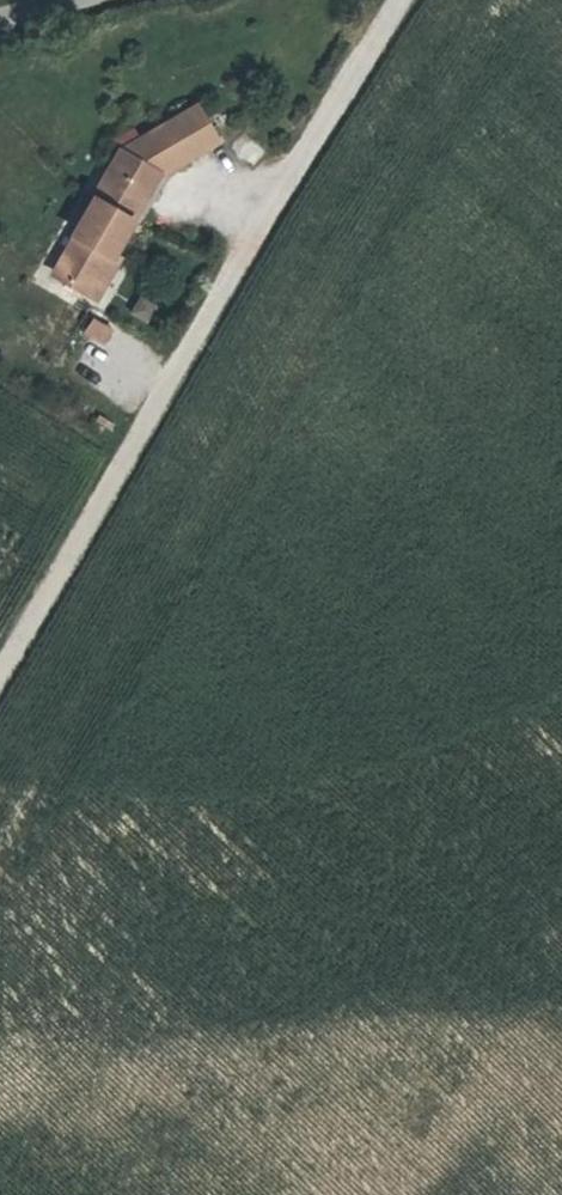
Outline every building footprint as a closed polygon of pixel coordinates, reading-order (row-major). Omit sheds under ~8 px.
[(121,147),(113,162),(136,175),(130,187),(144,195),(159,169),(121,147)] [(136,175),(113,162),(75,230),(77,232),(57,271),(90,290),(104,264),(107,266),(114,253),(134,217),(132,216),(144,195),(130,187),(136,175)] [(120,255),(114,253),(107,266),(104,264),(90,290),(98,294),(120,255)]
